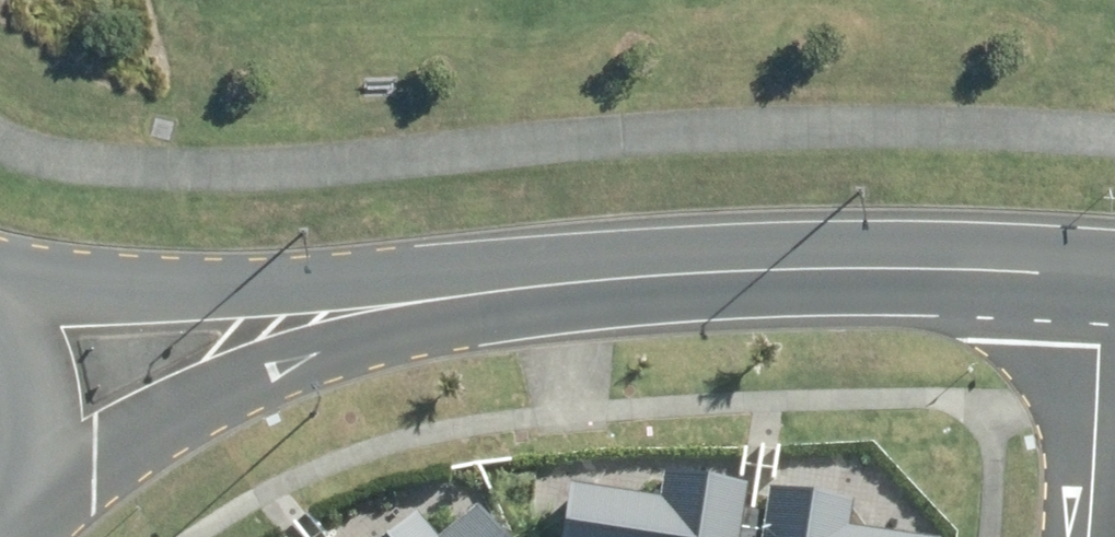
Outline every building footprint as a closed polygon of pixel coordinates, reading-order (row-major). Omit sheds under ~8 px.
[(560,490),(555,536),(746,536),(751,485),(660,475),(657,501),(560,490)] [(845,530),(849,503),(771,492),(765,536),(892,536),(845,530)] [(468,506),(434,536),(496,536),(468,506)] [(413,520),(394,536),(428,536),(413,520)]
